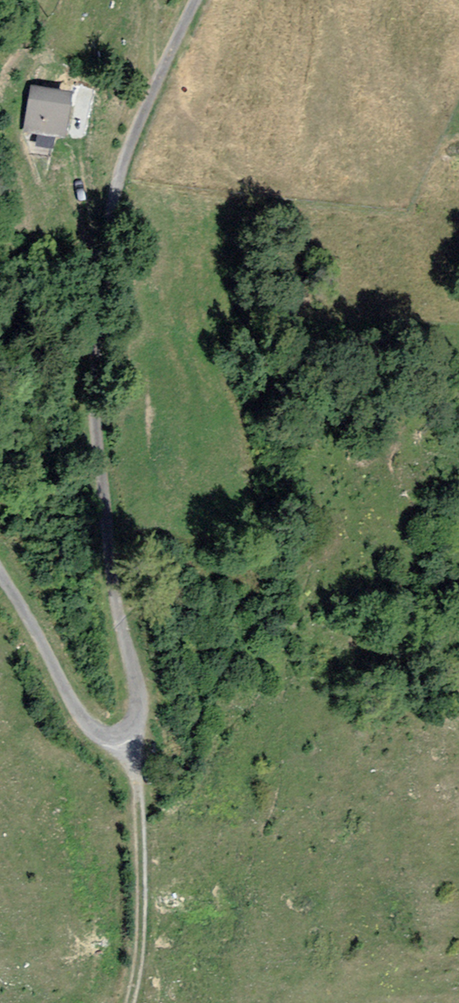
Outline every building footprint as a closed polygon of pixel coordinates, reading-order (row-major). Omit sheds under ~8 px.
[(77,102),(37,92),(27,130),(67,140),(77,102)]
